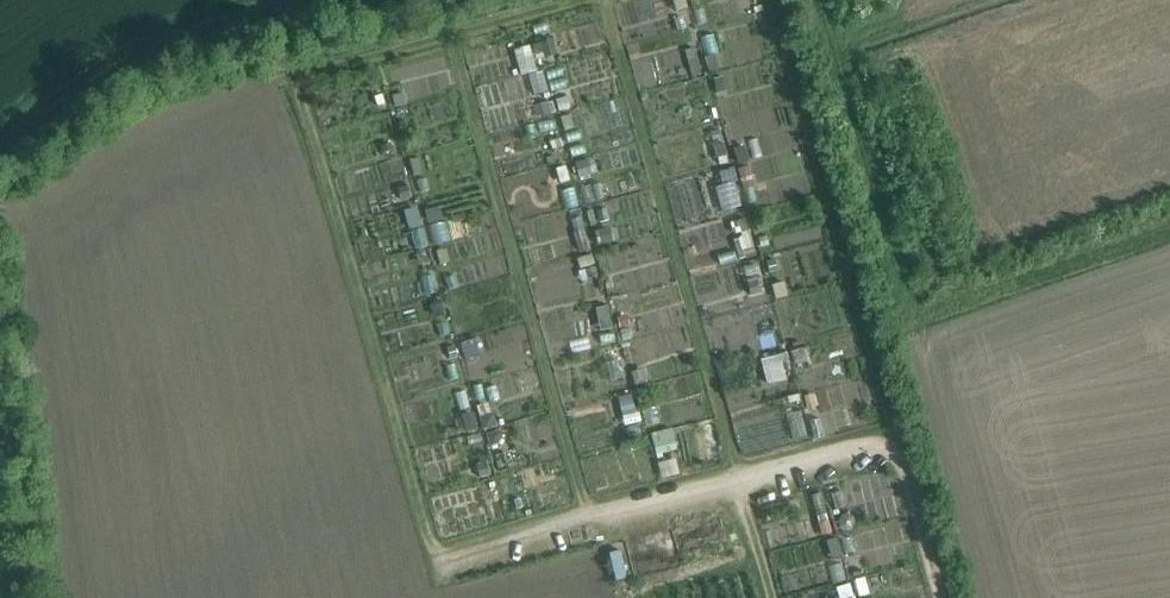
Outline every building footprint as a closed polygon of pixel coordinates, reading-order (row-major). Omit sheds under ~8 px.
[(676,11),(687,7),(685,0),(673,0),(676,11)] [(552,39),(541,42),(546,58),(556,55),(552,39)] [(693,48),(685,50),(691,75),(700,73),(693,48)] [(542,71),(530,74),(535,95),(547,92),(542,71)] [(570,107),(567,97),(555,100),(558,111),(570,107)] [(548,102),(535,105),(538,116),(550,113),(548,102)] [(592,174),(588,159),(576,162),(580,177),(592,174)] [(595,230),(599,245),(611,241),(608,227),(595,230)] [(586,241),(577,243),(579,252),(588,250),(586,241)] [(594,266),(586,269),(588,278),(597,276),(594,266)] [(606,303),(596,305),(597,314),(608,312),(606,303)] [(609,316),(598,319),(600,331),(612,328),(609,316)] [(636,386),(646,383),(642,370),(632,373),(636,386)] [(471,411),(461,414),(466,430),(476,427),(471,411)] [(483,429),(496,425),(494,419),(486,415),(480,417),(483,429)] [(498,445),(502,437),(500,430),(486,433),(490,447),(498,445)] [(488,463),(477,466),(480,478),(491,476),(488,463)]
